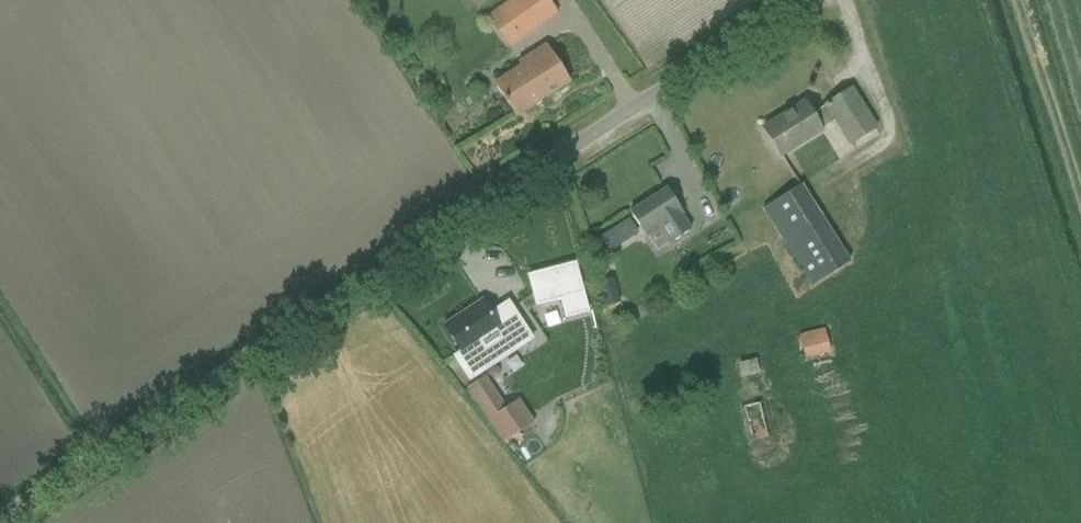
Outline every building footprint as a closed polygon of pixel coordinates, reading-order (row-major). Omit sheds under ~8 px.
[(488,17),(509,46),(557,11),(549,0),(512,0),(488,17)] [(495,84),(515,116),(570,81),(547,45),(519,63),(522,67),(495,84)] [(763,128),(781,156),(837,122),(851,144),(875,128),(851,89),(826,104),(827,105),(812,114),(804,102),(763,128)] [(763,208),(812,285),(850,261),(801,184),(763,208)] [(667,188),(630,212),(643,232),(644,232),(648,237),(660,228),(670,243),(691,230),(681,215),(683,214),(667,188)] [(629,218),(597,239),(607,254),(639,234),(629,218)] [(575,263),(528,275),(536,305),(561,298),(566,317),(588,311),(575,263)] [(614,277),(598,281),(605,307),(621,302),(614,277)] [(482,300),(444,325),(461,351),(454,356),(469,380),(483,372),(481,370),(494,361),(515,348),(516,349),(521,346),(532,338),(508,302),(498,308),(491,313),(482,300)] [(799,335),(805,359),(830,353),(823,328),(799,335)] [(740,363),(743,377),(760,373),(756,359),(740,363)] [(485,377),(468,388),(504,442),(535,422),(519,398),(505,408),(485,377)] [(744,408),(752,440),(786,431),(778,399),(744,408)]
